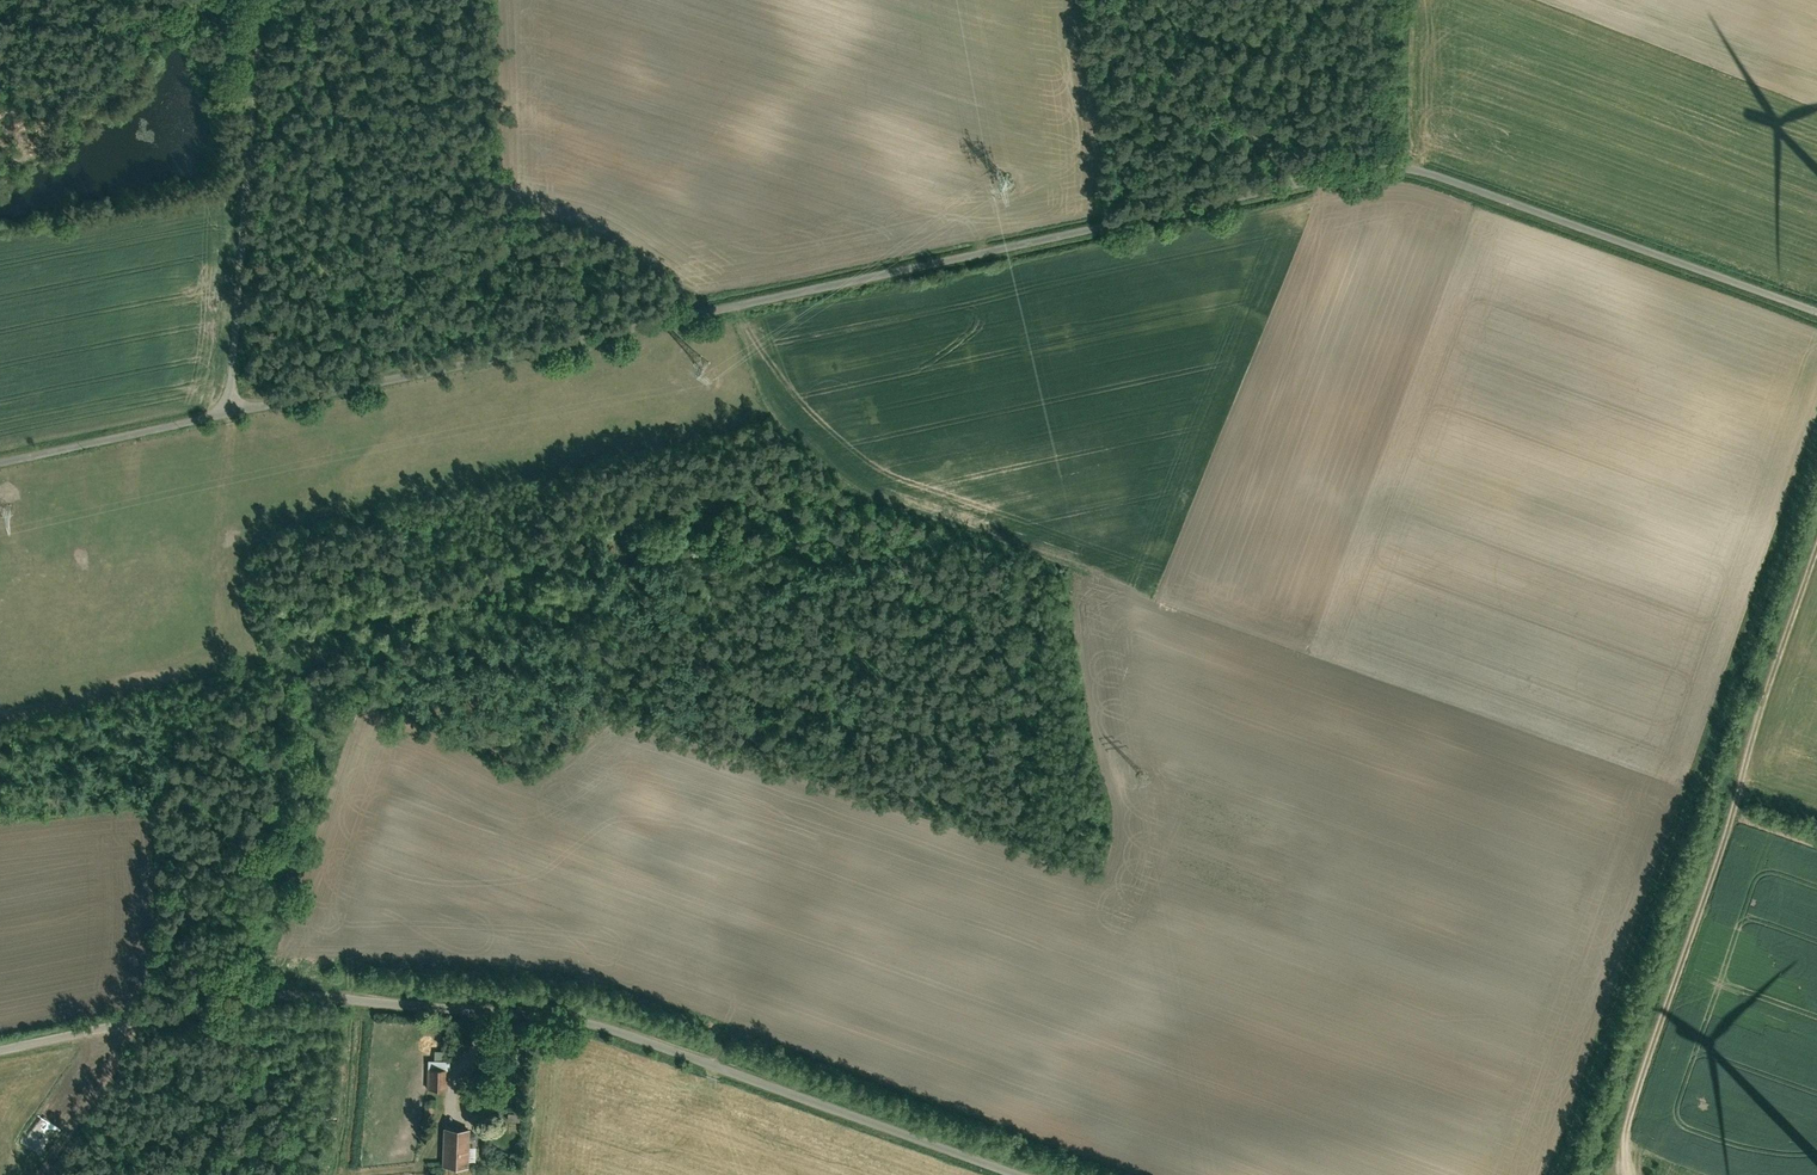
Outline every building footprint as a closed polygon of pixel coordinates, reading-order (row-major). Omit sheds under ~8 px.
[(527,1048),(517,1046),(514,1064),(524,1065),(527,1048)] [(428,1067),(427,1087),(444,1088),(445,1068),(428,1067)] [(523,1113),(508,1112),(507,1119),(522,1121),(523,1113)] [(443,1126),(442,1164),(467,1164),(468,1127),(443,1126)]
